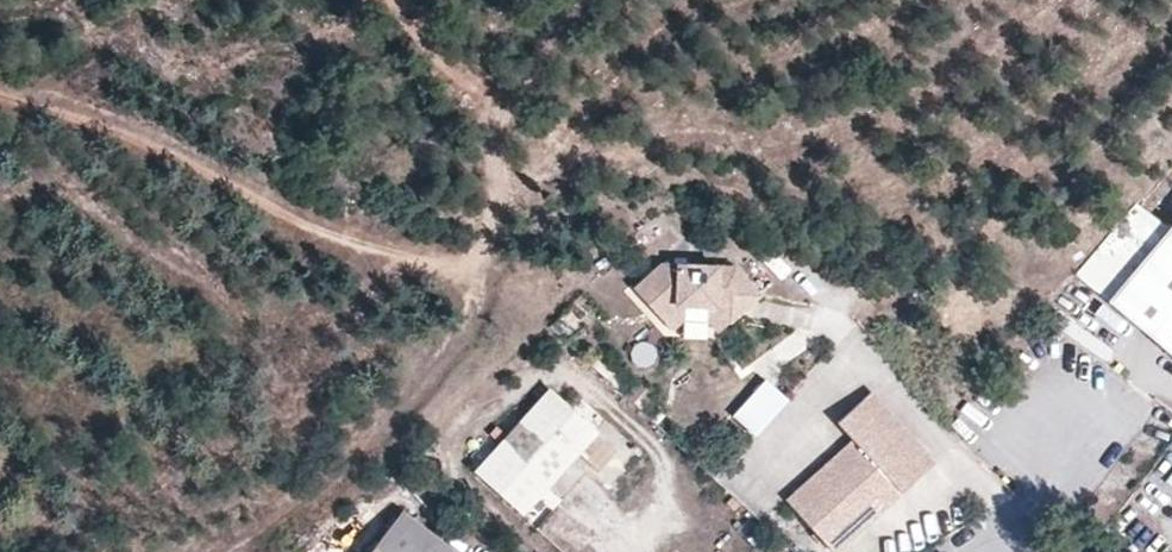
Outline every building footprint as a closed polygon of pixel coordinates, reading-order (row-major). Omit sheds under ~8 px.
[(1101,294),(1165,222),(1138,197),(1074,270),(1101,294)] [(1165,222),(1101,294),(1171,358),(1171,214),(1165,222)] [(758,289),(733,261),(659,258),(632,282),(660,313),(674,299),(715,301),(728,316),(758,289)] [(728,316),(715,301),(674,299),(660,313),(670,325),(680,316),(706,317),(715,327),(728,316)] [(725,408),(748,432),(785,398),(761,374),(725,408)] [(572,448),(590,428),(544,386),(470,467),(517,509),(572,448)] [(823,539),(924,454),(867,388),(834,417),(849,435),(782,491),(810,524),(808,526),(820,540),(822,538),(823,539)] [(593,467),(611,447),(590,428),(572,448),(593,467)] [(828,545),(929,460),(924,454),(823,539),(828,545)] [(400,505),(363,551),(460,551),(400,505)]
